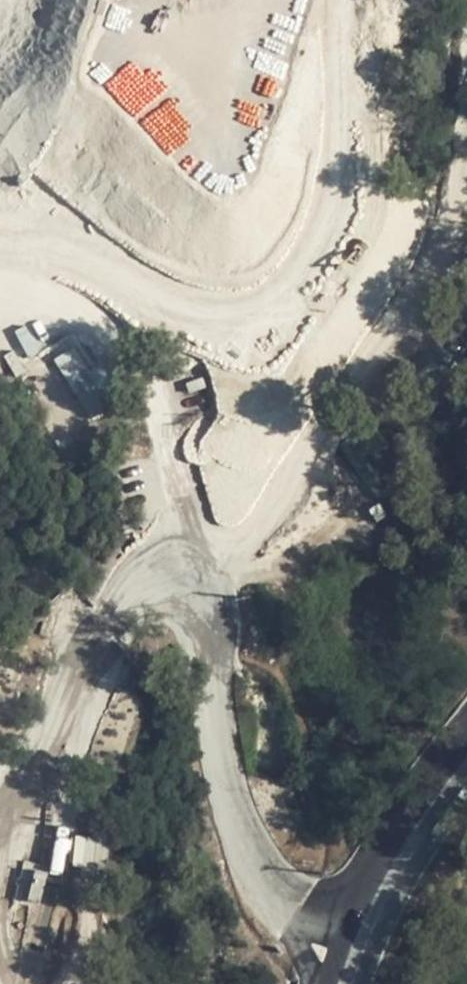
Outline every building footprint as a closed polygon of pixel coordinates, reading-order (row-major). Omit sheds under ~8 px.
[(123,33),(132,11),(112,3),(103,25),(123,33)] [(165,88),(133,56),(102,86),(135,118),(165,88)] [(140,115),(160,154),(194,137),(174,98),(140,115)] [(51,348),(85,418),(127,398),(92,328),(51,348)] [(63,874),(70,839),(57,836),(49,871),(63,874)] [(75,840),(74,862),(106,864),(107,841),(75,840)] [(42,898),(39,871),(18,873),(20,900),(42,898)]
